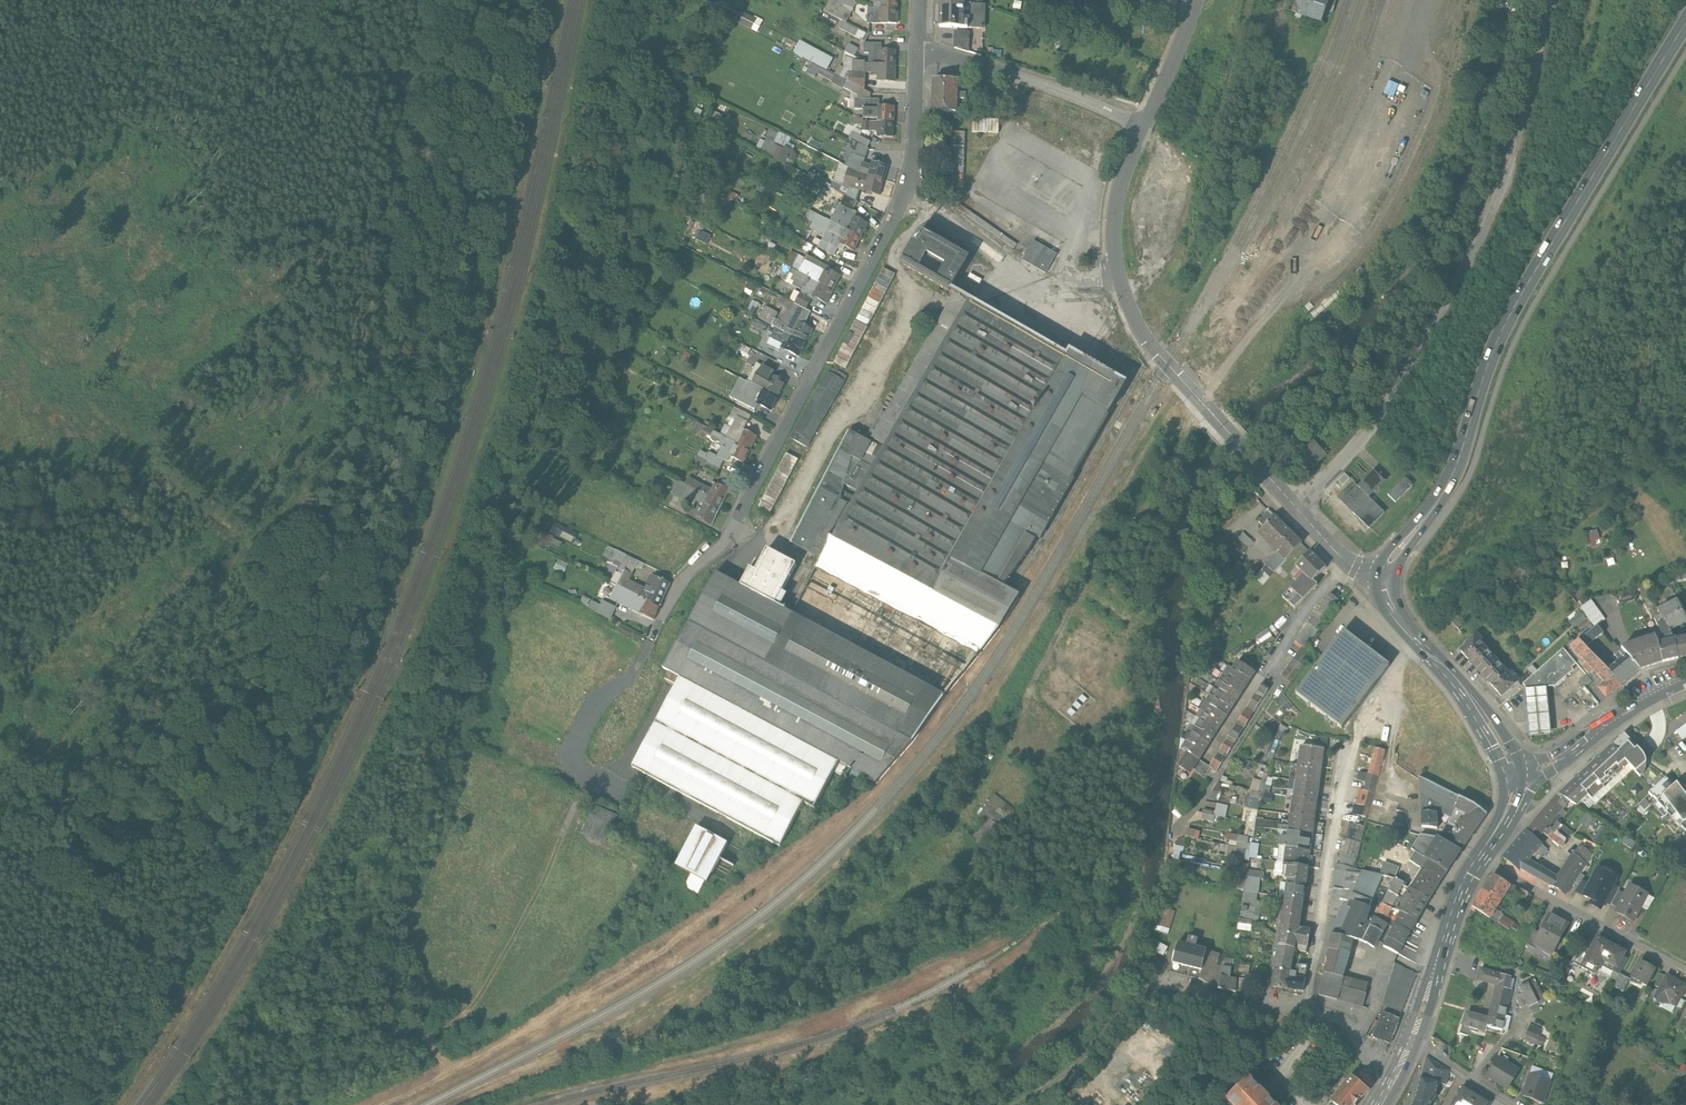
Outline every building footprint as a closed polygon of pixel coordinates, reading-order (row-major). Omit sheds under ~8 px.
[(826,11),(843,20),(847,22),(856,2),(868,5),(859,0),(831,0),(826,11)] [(871,6),(874,8),(897,9),(898,0),(871,0),(871,6)] [(1293,13),(1323,23),(1331,0),(1298,0),(1293,13)] [(965,5),(940,4),(940,27),(983,28),(983,4),(970,4),(965,5)] [(897,9),(874,8),(871,6),(868,5),(868,23),(897,24),(897,9)] [(847,22),(843,20),(839,28),(865,41),(869,34),(847,22)] [(970,31),(956,31),(955,47),(969,52),(970,31)] [(858,49),(849,44),(845,51),(852,54),(854,55),(858,49)] [(896,51),(881,50),(881,44),(865,44),(865,53),(870,53),(870,63),(872,64),(895,65),(896,51)] [(895,65),(872,64),(870,63),(853,61),(852,71),(866,73),(875,73),(875,75),(879,75),(879,80),(895,80),(895,65)] [(847,80),(836,75),(835,76),(811,63),(805,73),(814,78),(817,74),(858,95),(862,88),(847,80)] [(852,71),(849,71),(847,80),(862,88),(865,75),(866,73),(852,71)] [(1239,75),(1236,77),(1234,84),(1236,87),(1241,88),(1244,76),(1239,75)] [(946,77),(938,77),(937,80),(934,79),(933,113),(937,113),(936,131),(946,132),(947,113),(966,114),(967,81),(946,80),(946,77)] [(894,108),(879,107),(879,100),(855,99),(854,109),(864,109),(864,117),(878,118),(877,121),(894,122),(894,108)] [(1000,120),(973,119),(973,133),(999,134),(1000,120)] [(877,121),(863,121),(863,125),(862,131),(877,131),(877,137),(894,137),(894,122),(877,121)] [(870,141),(852,131),(848,139),(851,140),(867,148),(870,141)] [(966,133),(952,132),(950,187),(963,187),(966,133)] [(867,148),(851,140),(847,147),(853,150),(853,154),(865,158),(868,149),(867,148)] [(785,151),(777,147),(771,157),(784,163),(787,158),(785,151)] [(888,165),(873,161),(871,165),(863,163),(865,158),(853,154),(847,167),(849,168),(856,172),(884,180),(888,165)] [(884,180),(856,172),(849,168),(845,183),(860,189),(861,190),(866,191),(866,193),(871,194),(871,192),(880,195),(884,180)] [(845,183),(840,181),(836,190),(856,201),(860,189),(845,183)] [(856,201),(836,190),(832,197),(854,209),(858,202),(856,201)] [(857,212),(841,203),(837,210),(844,214),(839,225),(861,237),(869,223),(855,216),(857,212)] [(1017,244),(959,204),(956,208),(1014,248),(1017,244)] [(825,219),(817,214),(814,220),(822,225),(825,219)] [(839,225),(825,219),(822,225),(821,227),(843,238),(840,243),(854,251),(861,237),(839,225)] [(968,258),(921,231),(902,264),(949,291),(968,258)] [(812,245),(801,239),(798,245),(809,251),(812,245)] [(1053,252),(1034,241),(1022,261),(1045,274),(1049,268),(1045,265),(1047,261),(1048,261),(1053,252)] [(797,260),(787,255),(783,264),(791,268),(799,272),(804,261),(798,258),(797,260)] [(826,270),(825,272),(805,261),(804,261),(799,272),(833,290),(840,277),(826,270)] [(799,272),(791,268),(789,273),(794,276),(792,280),(807,289),(809,286),(816,290),(813,296),(827,303),(833,290),(799,272)] [(883,269),(834,364),(846,370),(895,275),(883,269)] [(799,294),(795,291),(790,300),(795,303),(799,294)] [(955,292),(872,439),(886,447),(970,301),(955,292)] [(811,300),(800,294),(795,304),(806,310),(811,300)] [(754,313),(759,301),(753,299),(748,310),(754,313)] [(852,507),(823,558),(821,557),(815,568),(792,614),(775,605),(740,587),(716,574),(691,621),(664,668),(681,677),(847,766),(878,782),(913,742),(943,697),(977,657),(1000,627),(1019,596),(1003,587),(999,585),(1020,548),(1027,552),(1030,554),(1038,538),(1040,539),(1126,384),(1071,352),(1068,356),(970,301),(886,447),(852,507)] [(806,310),(795,304),(785,324),(781,331),(806,344),(813,331),(804,326),(811,312),(806,310)] [(785,324),(774,319),(771,326),(775,328),(781,331),(785,324)] [(781,331),(775,328),(770,338),(784,345),(781,349),(799,358),(806,344),(781,331)] [(827,372),(789,439),(807,449),(845,382),(827,372)] [(753,380),(744,375),(742,378),(751,383),(753,380)] [(784,384),(771,377),(764,390),(778,397),(784,384)] [(751,383),(742,378),(737,387),(748,393),(747,395),(753,398),(755,395),(754,394),(758,386),(751,383)] [(764,390),(758,386),(754,394),(755,395),(760,397),(757,404),(770,411),(778,397),(764,390)] [(751,416),(735,408),(730,418),(736,421),(737,418),(748,423),(751,416)] [(748,423),(737,418),(736,421),(731,429),(725,426),(721,435),(728,439),(750,450),(757,438),(743,431),(748,423)] [(703,426),(698,423),(694,431),(706,437),(710,429),(703,426)] [(849,431),(792,541),(821,557),(823,558),(852,507),(840,501),(844,486),(857,493),(870,469),(872,469),(883,450),(849,431)] [(750,450),(728,439),(718,456),(718,457),(724,461),(728,463),(731,458),(743,464),(750,450)] [(1327,457),(1315,442),(1300,455),(1313,469),(1327,457)] [(718,456),(712,453),(707,462),(720,469),(724,461),(718,457),(718,456)] [(785,454),(758,508),(770,515),(798,461),(785,454)] [(720,469),(707,462),(704,469),(717,475),(720,469)] [(1373,470),(1357,487),(1369,498),(1384,482),(1373,470)] [(1404,476),(1387,494),(1395,502),(1412,484),(1404,476)] [(702,486),(689,479),(686,484),(692,488),(699,491),(702,486)] [(686,484),(679,481),(673,494),(686,501),(688,497),(692,488),(686,484)] [(729,491),(715,484),(712,491),(702,486),(699,491),(723,504),(729,491)] [(1357,487),(1355,485),(1339,500),(1340,501),(1343,499),(1355,510),(1352,513),(1361,521),(1376,505),(1369,498),(1357,487)] [(699,491),(692,488),(688,497),(704,505),(697,519),(711,527),(716,517),(723,504),(699,491)] [(1376,505),(1361,521),(1368,529),(1384,513),(1376,505)] [(1270,513),(1259,523),(1265,529),(1275,518),(1270,513)] [(1291,534),(1275,518),(1265,529),(1261,533),(1277,549),(1291,534)] [(557,519),(551,531),(576,543),(582,532),(557,519)] [(1592,540),(1602,537),(1600,527),(1589,529),(1592,540)] [(1254,544),(1243,534),(1238,539),(1248,548),(1249,549),(1254,544)] [(1277,549),(1281,552),(1266,567),(1274,574),(1302,545),(1291,534),(1277,549)] [(1217,536),(1208,544),(1216,552),(1219,555),(1228,546),(1217,536)] [(1248,548),(1238,539),(1234,543),(1241,551),(1243,553),(1248,548)] [(1234,543),(1232,542),(1228,546),(1236,555),(1241,551),(1234,543)] [(1020,548),(999,585),(1003,587),(1006,582),(1007,582),(1010,576),(1011,576),(1015,571),(1020,562),(1021,563),(1027,552),(1020,548)] [(767,549),(756,571),(750,568),(740,587),(775,605),(797,565),(767,549)] [(1301,577),(1309,584),(1322,570),(1305,554),(1292,568),(1301,577)] [(639,561),(626,555),(620,569),(624,571),(632,575),(639,561)] [(632,575),(624,571),(617,585),(634,594),(637,596),(659,606),(670,584),(653,576),(647,589),(629,581),(632,575)] [(1301,577),(1287,591),(1292,597),(1254,627),(1259,634),(1300,601),(1313,587),(1309,584),(1301,577)] [(634,594),(617,585),(610,599),(653,620),(659,606),(637,596),(634,594)] [(1590,600),(1580,608),(1594,627),(1604,619),(1590,600)] [(1659,610),(1662,616),(1670,631),(1685,623),(1685,617),(1678,601),(1659,610)] [(616,609),(603,602),(597,613),(610,620),(616,609)] [(1667,643),(1659,644),(1660,647),(1664,663),(1679,660),(1675,641),(1670,631),(1662,616),(1656,619),(1667,643)] [(1323,624),(1313,617),(1308,623),(1318,630),(1323,624)] [(1318,630),(1308,623),(1304,629),(1314,636),(1318,630)] [(1599,627),(1581,641),(1587,649),(1605,634),(1599,627)] [(1314,636),(1304,629),(1299,635),(1310,642),(1314,636)] [(1344,631),(1296,694),(1342,729),(1390,666),(1344,631)] [(1609,639),(1613,636),(1609,631),(1605,634),(1609,639)] [(1310,642),(1299,635),(1295,641),(1303,647),(1305,648),(1310,642)] [(1477,635),(1467,645),(1468,646),(1462,652),(1469,660),(1484,647),(1479,642),(1481,640),(1477,635)] [(1656,638),(1622,649),(1628,655),(1641,671),(1664,663),(1660,647),(1659,644),(1656,638)] [(1675,641),(1679,660),(1685,658),(1685,639),(1675,641)] [(1609,672),(1591,654),(1587,649),(1581,641),(1578,644),(1573,648),(1588,665),(1586,667),(1591,673),(1593,670),(1605,684),(1599,689),(1610,702),(1625,689),(1622,686),(1614,677),(1609,672)] [(1132,642),(1126,651),(1134,655),(1139,646),(1132,642)] [(1305,648),(1303,647),(1298,653),(1309,661),(1314,654),(1305,648)] [(1484,647),(1469,660),(1480,673),(1495,659),(1484,647)] [(1563,649),(1523,685),(1527,689),(1556,686),(1574,670),(1572,668),(1577,664),(1563,649)] [(1298,653),(1294,659),(1305,667),(1309,661),(1298,653)] [(1628,655),(1609,672),(1614,677),(1622,686),(1641,671),(1628,655)] [(1305,667),(1294,659),(1290,664),(1301,672),(1305,667)] [(1495,659),(1480,673),(1492,686),(1507,672),(1495,659)] [(1254,672),(1239,662),(1234,669),(1234,670),(1249,679),(1254,672)] [(1301,672),(1290,664),(1286,670),(1296,678),(1301,672)] [(1234,669),(1228,666),(1223,674),(1229,677),(1234,670),(1234,669)] [(1249,679),(1234,670),(1229,677),(1245,687),(1249,679)] [(1296,678),(1286,670),(1281,676),(1292,684),(1296,678)] [(1507,672),(1492,686),(1502,696),(1518,681),(1514,676),(1512,678),(1507,672)] [(1090,681),(1079,674),(1072,686),(1083,692),(1090,681)] [(1229,677),(1223,674),(1219,681),(1240,694),(1245,687),(1229,677)] [(847,766),(681,677),(632,767),(780,847),(804,802),(814,808),(834,771),(842,775),(847,766)] [(1240,694),(1219,681),(1214,688),(1236,702),(1240,694)] [(1268,690),(1261,685),(1257,691),(1260,693),(1261,691),(1266,694),(1268,690)] [(1083,692),(1072,686),(1069,691),(1079,698),(1083,692)] [(1527,689),(1525,689),(1530,737),(1551,735),(1547,687),(1527,689)] [(1236,702),(1214,688),(1210,696),(1231,709),(1236,702)] [(1259,695),(1255,694),(1252,700),(1259,704),(1262,700),(1257,697),(1259,695)] [(1144,702),(1133,696),(1129,703),(1140,709),(1144,702)] [(1231,709),(1210,696),(1205,703),(1227,716),(1231,709)] [(1259,704),(1252,700),(1247,707),(1255,711),(1259,704)] [(1227,716),(1205,703),(1201,710),(1222,723),(1227,716)] [(1222,723),(1201,710),(1197,717),(1217,730),(1222,723)] [(1248,712),(1245,710),(1241,716),(1249,721),(1251,717),(1247,714),(1248,712)] [(1249,721),(1241,716),(1238,722),(1241,724),(1242,722),(1246,725),(1249,721)] [(1217,730),(1197,717),(1192,724),(1213,738),(1217,730)] [(1213,738),(1192,724),(1188,732),(1208,745),(1213,738)] [(1239,727),(1236,725),(1233,730),(1240,735),(1242,731),(1238,728),(1239,727)] [(1240,735),(1233,730),(1229,736),(1232,738),(1233,737),(1237,739),(1240,735)] [(1208,745),(1188,732),(1183,739),(1188,743),(1203,752),(1208,745)] [(1624,733),(1558,795),(1576,805),(1581,800),(1584,803),(1590,798),(1592,800),(1605,788),(1603,786),(1608,781),(1610,783),(1617,776),(1616,774),(1621,769),(1622,771),(1629,765),(1640,777),(1644,772),(1646,766),(1645,759),(1643,754),(1636,747),(1632,742),(1624,733)] [(1640,734),(1632,742),(1636,747),(1645,739),(1640,734)] [(1328,737),(1315,735),(1314,742),(1327,744),(1328,737)] [(1230,741),(1227,739),(1224,744),(1231,749),(1233,745),(1229,742),(1230,741)] [(1203,752),(1188,743),(1183,750),(1188,753),(1197,759),(1199,760),(1203,752)] [(1231,749),(1224,744),(1220,751),(1223,752),(1224,751),(1228,754),(1231,749)] [(1323,749),(1301,745),(1299,758),(1293,757),(1292,763),(1298,764),(1321,767),(1323,749)] [(1362,798),(1358,796),(1357,799),(1361,800),(1360,803),(1356,802),(1356,804),(1360,805),(1359,807),(1355,806),(1355,809),(1359,810),(1358,812),(1354,811),(1353,813),(1357,814),(1357,817),(1353,816),(1352,818),(1356,819),(1355,821),(1352,820),(1351,823),(1355,824),(1354,826),(1350,825),(1350,827),(1354,828),(1353,831),(1349,830),(1348,832),(1352,833),(1352,835),(1348,834),(1347,837),(1351,838),(1351,840),(1347,839),(1346,841),(1350,842),(1349,845),(1345,844),(1345,846),(1349,847),(1348,849),(1344,848),(1343,851),(1347,852),(1344,866),(1348,867),(1347,867),(1353,869),(1385,750),(1375,748),(1363,793),(1359,792),(1358,794),(1362,795),(1362,798)] [(1197,759),(1188,753),(1185,758),(1194,763),(1194,764),(1197,759)] [(1221,755),(1218,753),(1214,759),(1221,764),(1224,759),(1220,757),(1221,755)] [(486,754),(478,770),(492,776),(499,759),(486,754)] [(1199,760),(1197,759),(1194,764),(1194,763),(1192,766),(1205,775),(1210,767),(1199,760)] [(1221,764),(1214,759),(1211,764),(1214,766),(1215,765),(1219,767),(1221,764)] [(980,842),(985,845),(1021,809),(1018,815),(1025,809),(1040,781),(1030,771),(1010,760),(1004,766),(991,789),(995,793),(984,804),(979,813),(985,820),(982,826),(973,835),(980,842)] [(1321,767),(1298,764),(1295,780),(1319,783),(1321,767)] [(1247,820),(1245,832),(1253,834),(1262,789),(1263,789),(1265,778),(1252,776),(1244,819),(1247,820)] [(1677,783),(1673,786),(1665,778),(1663,780),(1660,778),(1653,785),(1655,787),(1649,793),(1653,798),(1653,797),(1657,801),(1656,801),(1667,814),(1669,812),(1673,816),(1671,818),(1680,827),(1681,826),(1685,832),(1685,797),(1685,796),(1685,795),(1685,787),(1684,788),(1681,790),(1677,783)] [(1474,806),(1419,779),(1422,828),(1438,829),(1436,811),(1450,818),(1448,823),(1456,827),(1452,836),(1449,835),(1439,837),(1438,838),(1448,845),(1461,852),(1486,815),(1474,806)] [(1319,783),(1295,780),(1293,797),(1316,800),(1319,783)] [(1266,791),(1264,800),(1273,802),(1275,793),(1266,791)] [(1557,795),(1527,831),(1537,841),(1554,820),(1560,824),(1564,820),(1558,815),(1568,802),(1557,795)] [(1316,800),(1293,797),(1290,814),(1314,817),(1316,800)] [(1217,813),(1228,815),(1230,799),(1218,798),(1217,813)] [(1582,821),(1589,826),(1595,816),(1589,812),(1582,821)] [(1214,815),(1202,813),(1201,820),(1213,822),(1214,815)] [(1314,817),(1290,814),(1288,831),(1312,834),(1314,817)] [(727,843),(697,826),(676,866),(707,882),(727,843)] [(1187,834),(1197,837),(1199,829),(1190,826),(1187,834)] [(1564,840),(1555,832),(1557,831),(1554,828),(1547,836),(1561,847),(1565,843),(1563,841),(1564,840)] [(1312,834),(1288,831),(1287,837),(1280,836),(1279,846),(1310,850),(1312,834)] [(1557,878),(1527,860),(1531,856),(1537,861),(1547,849),(1542,845),(1537,841),(1527,831),(1503,858),(1520,872),(1521,870),(1559,890),(1558,891),(1560,892),(1560,891),(1566,894),(1577,878),(1564,868),(1557,878)] [(1175,857),(1180,858),(1180,848),(1186,848),(1186,837),(1175,836),(1175,857)] [(1447,846),(1430,842),(1430,839),(1424,838),(1420,837),(1412,850),(1429,862),(1447,873),(1460,853),(1447,846)] [(1252,840),(1250,856),(1259,857),(1261,841),(1252,840)] [(1310,850),(1279,846),(1277,863),(1308,867),(1310,850)] [(1592,855),(1580,846),(1573,856),(1586,864),(1592,855)] [(1246,849),(1237,847),(1235,857),(1244,859),(1246,849)] [(1374,856),(1363,853),(1358,868),(1369,871),(1374,856)] [(1586,864),(1573,856),(1564,868),(1577,877),(1584,866),(1586,864)] [(1180,861),(1167,858),(1166,874),(1178,876),(1180,861)] [(1411,890),(1411,891),(1429,900),(1447,873),(1429,862),(1413,887),(1411,890)] [(1277,863),(1275,875),(1282,876),(1287,882),(1305,885),(1308,867),(1307,867),(1277,863)] [(1399,868),(1385,863),(1383,868),(1376,866),(1373,874),(1387,877),(1395,879),(1399,868)] [(1344,866),(1338,864),(1336,871),(1347,872),(1347,867),(1348,867),(1344,866)] [(1589,885),(1584,896),(1592,900),(1592,902),(1593,906),(1598,908),(1602,907),(1604,902),(1613,885),(1607,882),(1608,879),(1606,874),(1597,869),(1589,885)] [(1336,871),(1335,870),(1333,888),(1334,888),(1344,890),(1347,872),(1336,871)] [(1353,891),(1347,906),(1343,905),(1338,918),(1331,934),(1340,936),(1341,936),(1351,910),(1367,872),(1362,871),(1361,874),(1353,891)] [(1247,874),(1235,872),(1234,879),(1239,880),(1237,889),(1244,890),(1246,877),(1247,874)] [(1361,874),(1347,872),(1344,890),(1353,891),(1361,874)] [(1367,872),(1351,910),(1352,911),(1357,913),(1374,874),(1373,874),(1367,872)] [(1509,885),(1493,875),(1483,889),(1501,900),(1506,892),(1516,897),(1517,896),(1516,895),(1520,889),(1510,884),(1509,885)] [(1261,879),(1246,877),(1244,890),(1244,892),(1257,893),(1258,893),(1261,879)] [(1387,877),(1379,892),(1386,896),(1393,883),(1390,882),(1391,880),(1394,881),(1395,879),(1387,877)] [(1409,887),(1395,879),(1394,881),(1391,880),(1390,882),(1393,883),(1386,896),(1382,903),(1397,912),(1410,890),(1411,890),(1413,887),(1410,885),(1409,887)] [(1589,885),(1582,881),(1575,891),(1584,896),(1589,885)] [(1305,885),(1287,882),(1285,897),(1303,899),(1305,885)] [(1613,885),(1604,902),(1611,905),(1619,891),(1620,889),(1613,885)] [(1618,909),(1616,913),(1626,918),(1628,915),(1634,918),(1633,921),(1633,922),(1644,901),(1639,898),(1642,893),(1630,887),(1626,895),(1618,909)] [(1344,890),(1334,888),(1331,903),(1343,905),(1347,906),(1353,891),(1344,890)] [(1501,900),(1483,889),(1472,908),(1499,924),(1503,917),(1504,917),(1505,916),(1495,911),(1501,900)] [(1532,896),(1520,889),(1516,895),(1517,896),(1525,901),(1528,902),(1532,896)] [(1411,890),(1410,890),(1397,912),(1401,914),(1416,922),(1429,900),(1411,891),(1411,890)] [(1626,895),(1619,891),(1611,905),(1618,909),(1626,895)] [(1257,893),(1244,892),(1241,905),(1242,905),(1255,907),(1257,893)] [(1386,896),(1379,892),(1374,903),(1380,907),(1382,903),(1386,896)] [(1303,899),(1285,897),(1284,911),(1301,913),(1303,899)] [(1534,897),(1530,904),(1538,909),(1542,901),(1534,897)] [(1343,905),(1331,903),(1329,917),(1338,918),(1343,905)] [(1397,912),(1382,903),(1380,907),(1378,912),(1397,922),(1401,914),(1397,912)] [(1255,907),(1242,905),(1240,919),(1252,920),(1253,920),(1255,907)] [(1173,911),(1161,908),(1155,932),(1167,935),(1173,911)] [(1301,913),(1284,911),(1282,924),(1299,927),(1301,913)] [(1371,925),(1355,918),(1357,913),(1352,911),(1343,934),(1355,936),(1354,940),(1363,943),(1363,942),(1374,948),(1382,933),(1370,927),(1371,925)] [(1416,922),(1401,914),(1397,922),(1394,926),(1395,926),(1409,934),(1416,922)] [(1540,933),(1534,944),(1536,945),(1544,949),(1546,948),(1553,952),(1559,942),(1568,925),(1550,915),(1540,933)] [(1504,917),(1503,917),(1499,924),(1510,931),(1511,929),(1513,925),(1514,924),(1504,917)] [(1240,919),(1239,918),(1238,927),(1250,929),(1252,920),(1240,919)] [(1386,925),(1374,919),(1371,925),(1370,927),(1382,933),(1386,925)] [(1299,927),(1282,924),(1279,945),(1294,948),(1295,943),(1294,943),(1296,928),(1299,928),(1299,927)] [(1409,934),(1395,926),(1389,938),(1403,946),(1409,934)] [(1602,933),(1590,927),(1571,962),(1574,964),(1587,941),(1595,946),(1598,940),(1602,933)] [(1310,929),(1299,928),(1296,928),(1294,943),(1295,943),(1299,944),(1298,951),(1306,952),(1310,929)] [(1535,930),(1527,945),(1534,948),(1536,945),(1534,944),(1540,933),(1535,930)] [(1340,936),(1331,934),(1328,949),(1337,951),(1340,936)] [(1340,936),(1337,951),(1328,949),(1324,972),(1343,977),(1349,953),(1349,943),(1349,938),(1341,936),(1340,936)] [(1198,939),(1189,937),(1187,945),(1177,943),(1172,963),(1174,963),(1201,970),(1207,950),(1196,948),(1198,939)] [(1403,946),(1389,938),(1384,947),(1398,955),(1403,946)] [(1624,954),(1598,940),(1595,946),(1583,969),(1595,975),(1601,965),(1614,972),(1622,958),(1624,954)] [(1167,948),(1154,941),(1149,949),(1163,956),(1167,948)] [(1587,941),(1574,964),(1577,965),(1570,980),(1575,983),(1583,969),(1595,946),(1587,941)] [(1559,942),(1553,952),(1550,957),(1557,960),(1565,945),(1559,942)] [(1294,948),(1279,945),(1275,969),(1290,972),(1294,948)] [(1221,954),(1207,950),(1201,970),(1199,980),(1219,988),(1223,967),(1218,965),(1221,954)] [(1622,958),(1614,972),(1620,975),(1627,961),(1622,958)] [(1394,962),(1381,1011),(1384,1012),(1386,1012),(1396,1015),(1401,1014),(1417,974),(1394,962)] [(1655,970),(1641,962),(1632,979),(1646,987),(1655,970)] [(1154,970),(1143,964),(1140,970),(1151,976),(1154,970)] [(1307,964),(1297,964),(1297,973),(1291,972),(1291,974),(1290,977),(1289,977),(1287,988),(1303,990),(1306,969),(1307,964)] [(1232,968),(1223,967),(1219,988),(1236,991),(1237,978),(1231,977),(1232,968)] [(1290,972),(1275,969),(1272,986),(1287,988),(1289,977),(1290,972)] [(1528,969),(1521,972),(1524,979),(1531,976),(1528,969)] [(1595,975),(1583,969),(1575,983),(1602,997),(1610,983),(1595,975)] [(1510,980),(1484,970),(1481,979),(1496,985),(1488,1020),(1468,1014),(1461,1034),(1468,1036),(1472,1027),(1486,1031),(1488,1028),(1502,1031),(1511,990),(1506,989),(1510,980)] [(1343,977),(1324,972),(1322,983),(1321,983),(1319,995),(1337,1000),(1343,977)] [(1660,974),(1654,986),(1660,989),(1666,977),(1660,974)] [(1629,979),(1620,975),(1613,987),(1622,992),(1629,979)] [(1667,976),(1666,977),(1660,989),(1655,1000),(1653,1000),(1655,1003),(1656,1002),(1665,1003),(1667,999),(1673,1003),(1673,1004),(1677,1006),(1685,988),(1685,986),(1667,976)] [(1367,985),(1343,977),(1337,1000),(1362,1007),(1367,985)] [(1535,980),(1529,982),(1539,1003),(1538,1003),(1540,1006),(1547,1002),(1535,980)] [(1529,982),(1520,986),(1523,993),(1524,992),(1530,1007),(1533,1006),(1534,1008),(1538,1007),(1536,1004),(1538,1003),(1539,1003),(1529,982)] [(1222,1005),(1209,1002),(1207,1010),(1220,1014),(1222,1005)] [(1259,1015),(1226,1006),(1225,1012),(1258,1021),(1259,1015)] [(1399,1018),(1383,1013),(1373,1038),(1377,1039),(1389,1044),(1399,1018)] [(1268,1027),(1257,1024),(1256,1030),(1266,1033),(1268,1027)] [(1526,1040),(1533,1043),(1542,1047),(1548,1037),(1538,1032),(1537,1035),(1531,1031),(1526,1040)] [(1385,1052),(1389,1044),(1377,1039),(1374,1048),(1385,1052)] [(1415,1101),(1412,1104),(1430,1104),(1435,1096),(1439,1083),(1445,1084),(1449,1071),(1427,1057),(1415,1101)] [(1518,1071),(1498,1058),(1495,1064),(1493,1062),(1488,1069),(1491,1071),(1487,1076),(1507,1089),(1518,1071)] [(1549,1082),(1531,1075),(1523,1095),(1542,1102),(1549,1082)] [(1352,1078),(1332,1101),(1337,1104),(1356,1104),(1368,1091),(1352,1078)] [(1250,1079),(1227,1100),(1232,1104),(1275,1104),(1250,1079)] [(1463,1086),(1452,1104),(1470,1104),(1477,1094),(1463,1086)] [(1477,1094),(1470,1104),(1489,1104),(1490,1103),(1477,1094)]
